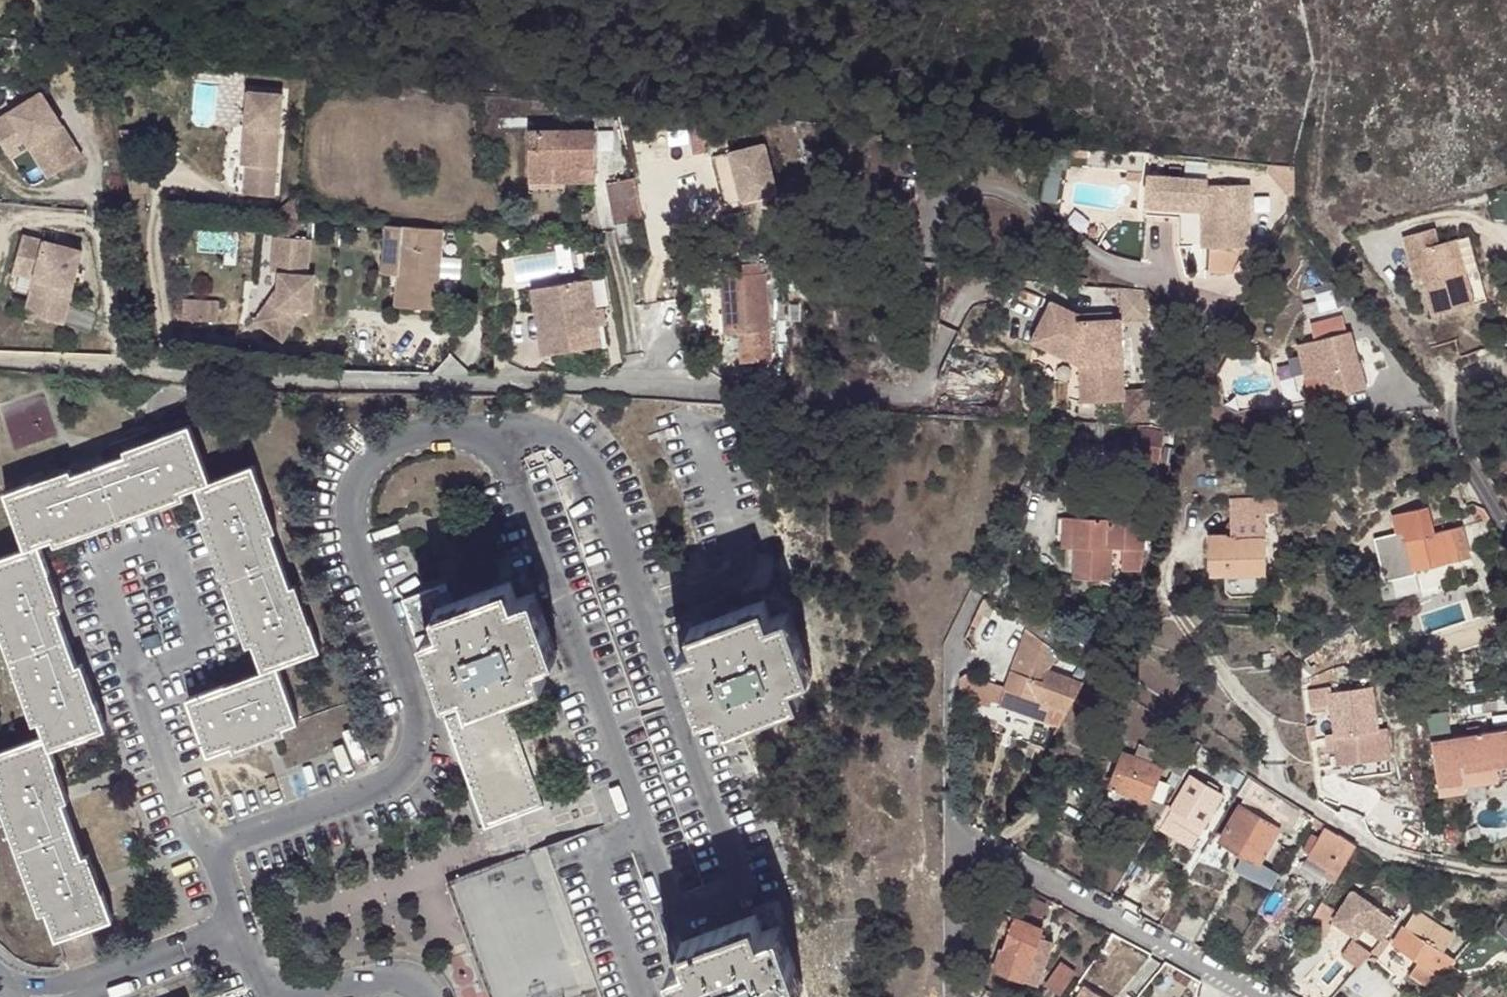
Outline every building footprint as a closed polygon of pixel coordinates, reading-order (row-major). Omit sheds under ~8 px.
[(285,94),(249,91),(242,166),(246,166),(243,193),(276,196),(285,94)] [(0,127),(0,160),(14,154),(17,161),(29,156),(35,170),(30,172),(39,192),(68,179),(38,111),(0,127)] [(529,128),(529,179),(553,179),(553,164),(595,164),(594,128),(529,128)] [(765,145),(731,153),(743,200),(777,193),(765,145)] [(0,160),(0,169),(17,161),(14,154),(0,160)] [(29,156),(17,161),(32,195),(39,192),(30,172),(35,170),(29,156)] [(553,179),(529,179),(529,190),(563,190),(563,180),(595,180),(595,164),(553,164),(553,179)] [(642,218),(634,177),(608,181),(617,223),(633,220),(642,218)] [(1250,184),(1208,184),(1208,179),(1147,179),(1146,209),(1206,209),(1206,246),(1209,246),(1209,270),(1234,270),(1246,246),(1250,246),(1250,184)] [(444,229),(386,224),(382,273),(398,273),(400,244),(442,247),(444,229)] [(1403,233),(1407,250),(1414,248),(1421,274),(1431,312),(1473,301),(1455,236),(1438,240),(1434,225),(1403,233)] [(1469,232),(1455,236),(1473,301),(1486,298),(1469,232)] [(22,235),(15,264),(36,269),(34,277),(46,280),(43,295),(38,294),(32,315),(62,323),(81,250),(22,235)] [(311,239),(278,237),(272,300),(255,322),(283,342),(304,312),(313,312),(315,274),(309,274),(311,239)] [(400,244),(398,273),(395,306),(438,309),(442,247),(400,244)] [(1414,248),(1407,250),(1414,276),(1421,274),(1414,248)] [(724,333),(729,333),(739,332),(740,346),(741,361),(770,359),(764,272),(760,272),(759,262),(724,264),(725,275),(720,275),(724,333)] [(15,264),(13,272),(34,277),(36,269),(15,264)] [(590,276),(546,285),(559,351),(603,342),(599,322),(595,303),(590,276)] [(46,280),(34,277),(25,313),(32,315),(38,294),(43,295),(46,280)] [(559,351),(546,285),(535,287),(548,353),(559,351)] [(1118,318),(1143,318),(1143,289),(1118,289),(1118,318)] [(1333,291),(1314,294),(1317,313),(1335,310),(1333,291)] [(1148,388),(1123,388),(1121,315),(1070,316),(1069,300),(1034,301),(1036,353),(1065,352),(1066,401),(1123,399),(1123,420),(1149,419),(1148,388)] [(218,302),(184,301),(183,319),(217,320),(218,302)] [(604,302),(595,303),(599,322),(608,320),(604,302)] [(1311,323),(1315,339),(1344,331),(1340,315),(1311,323)] [(1344,331),(1315,339),(1298,343),(1313,400),(1366,385),(1358,358),(1359,357),(1351,329),(1344,331)] [(739,332),(729,333),(731,347),(740,346),(739,332)] [(2,781),(26,847),(49,911),(59,937),(114,917),(104,889),(95,892),(91,882),(100,879),(95,864),(86,867),(81,856),(84,854),(64,801),(62,802),(58,791),(67,788),(61,772),(53,776),(49,765),(58,763),(52,746),(108,726),(97,698),(89,701),(85,690),(93,687),(88,672),(80,675),(76,664),(78,663),(58,609),(56,610),(51,600),(60,597),(55,581),(46,585),(42,573),(51,571),(40,542),(55,537),(119,513),(183,490),(198,484),(208,512),(233,578),(256,642),(266,668),(191,696),(211,751),(234,743),(284,724),(299,719),(278,663),(321,648),(311,621),(302,624),(298,613),(307,610),(301,594),(292,597),(288,586),(291,585),(271,532),(268,533),(264,522),(274,518),(268,504),(259,507),(255,496),(264,492),(254,464),(211,479),(190,424),(162,434),(166,443),(155,447),(152,438),(137,443),(140,453),(130,456),(129,453),(74,473),(76,477),(65,480),(62,471),(46,477),(49,486),(39,490),(36,480),(7,491),(28,546),(0,556),(0,603),(19,656),(42,720),(48,734),(0,751),(0,776),(2,781)] [(1163,431),(1139,428),(1134,457),(1157,462),(1163,431)] [(166,443),(162,434),(152,438),(155,447),(166,443)] [(140,453),(137,443),(127,447),(129,453),(130,456),(140,453)] [(76,477),(74,473),(72,467),(62,471),(65,480),(76,477)] [(46,477),(36,480),(39,490),(49,486),(46,477)] [(119,513),(55,537),(57,543),(127,518),(186,496),(183,490),(119,513)] [(259,507),(268,504),(264,492),(255,496),(259,507)] [(1275,498),(1231,499),(1233,536),(1225,536),(1225,534),(1209,535),(1210,571),(1227,570),(1228,588),(1232,594),(1262,594),(1266,588),(1264,512),(1275,511),(1275,498)] [(1413,575),(1411,569),(1467,555),(1460,527),(1436,533),(1430,508),(1393,517),(1397,536),(1376,541),(1386,581),(1413,575)] [(233,578),(208,512),(201,514),(226,579),(250,644),(256,642),(233,578)] [(1143,569),(1144,566),(1145,519),(1105,518),(1071,517),(1070,546),(1074,546),(1073,569),(1092,569),(1091,577),(1110,577),(1111,547),(1128,547),(1127,568),(1143,569)] [(268,533),(271,532),(278,529),(274,518),(264,522),(268,533)] [(1073,577),(1091,577),(1092,569),(1073,569),(1073,577)] [(46,585),(55,581),(51,571),(42,573),(46,585)] [(405,599),(418,634),(432,629),(455,693),(469,688),(476,705),(448,715),(487,824),(543,803),(503,695),(547,679),(540,661),(553,656),(529,593),(518,597),(511,580),(454,601),(447,583),(405,599)] [(292,597),(301,594),(297,583),(291,585),(288,586),(292,597)] [(536,591),(529,593),(553,656),(560,654),(536,591)] [(56,610),(58,609),(65,607),(60,597),(51,600),(56,610)] [(698,645),(685,650),(709,712),(721,707),(727,725),(799,698),(793,680),(805,676),(782,614),(770,618),(763,600),(691,627),(698,645)] [(1027,600),(1014,618),(1038,635),(1051,617),(1027,600)] [(42,720),(19,656),(0,603),(0,622),(14,662),(36,722),(42,720)] [(302,624),(311,621),(307,610),(298,613),(302,624)] [(789,611),(782,614),(805,676),(812,673),(789,611)] [(1021,624),(1003,615),(998,625),(1017,634),(1021,624)] [(432,629),(418,634),(448,715),(476,705),(469,688),(455,693),(432,629)] [(999,703),(1060,725),(1084,684),(1047,670),(1055,651),(1026,630),(999,703)] [(709,712),(685,650),(679,652),(703,714),(709,712)] [(1319,661),(1312,651),(1302,658),(1309,667),(1319,661)] [(80,675),(88,672),(84,661),(78,663),(76,664),(80,675)] [(1327,690),(1313,692),(1314,707),(1329,705),(1333,736),(1377,730),(1372,686),(1327,692),(1327,690)] [(89,701),(97,698),(93,687),(85,690),(89,701)] [(1480,702),(1463,704),(1464,711),(1481,709),(1480,702)] [(1427,728),(1447,726),(1446,711),(1425,713),(1427,728)] [(284,724),(234,743),(237,750),(287,732),(284,724)] [(1463,784),(1460,762),(1506,755),(1506,728),(1478,732),(1468,733),(1430,739),(1438,794),(1464,791),(1463,784)] [(1126,739),(1121,750),(1134,755),(1139,744),(1126,739)] [(1150,762),(1155,750),(1139,744),(1134,755),(1121,750),(1103,798),(1117,803),(1119,809),(1124,811),(1129,807),(1135,795),(1148,799),(1161,767),(1150,762)] [(1171,771),(1176,759),(1155,750),(1150,762),(1161,767),(1171,771)] [(1463,784),(1506,778),(1506,755),(1460,762),(1463,784)] [(1171,771),(1181,777),(1189,764),(1176,759),(1171,771)] [(53,776),(61,772),(58,763),(49,765),(53,776)] [(1263,803),(1272,788),(1248,773),(1236,793),(1260,807),(1263,803)] [(1221,793),(1190,775),(1171,806),(1202,825),(1221,793)] [(2,781),(0,782),(0,797),(19,851),(42,913),(49,911),(26,847),(2,781)] [(62,802),(64,801),(71,799),(67,788),(58,791),(62,802)] [(1278,827),(1240,805),(1220,838),(1259,861),(1278,827)] [(1334,877),(1355,843),(1320,820),(1313,815),(1308,823),(1321,830),(1318,833),(1313,830),(1303,847),(1309,850),(1308,853),(1326,864),(1322,870),(1334,877)] [(86,867),(95,864),(91,852),(84,854),(81,856),(86,867)] [(145,882),(144,866),(102,867),(102,882),(145,882)] [(95,892),(104,889),(100,879),(91,882),(95,892)] [(1499,888),(1490,885),(1487,895),(1497,897),(1499,888)] [(1387,914),(1350,892),(1332,921),(1345,929),(1350,920),(1360,926),(1374,934),(1387,914)] [(1047,905),(1033,899),(1027,911),(1040,918),(1047,905)] [(1320,901),(1312,914),(1318,918),(1315,923),(1326,930),(1329,924),(1324,922),(1333,908),(1320,901)] [(1172,929),(1193,941),(1207,918),(1187,905),(1172,929)] [(1452,934),(1413,910),(1392,943),(1419,959),(1410,974),(1429,985),(1438,972),(1435,971),(1446,954),(1441,951),(1452,934)] [(676,963),(689,996),(785,996),(784,994),(797,990),(774,927),(761,932),(754,914),(682,940),(689,958),(676,963)] [(1392,917),(1387,914),(1374,934),(1379,938),(1392,917)] [(1024,980),(1040,935),(1042,929),(1007,915),(1000,933),(1007,936),(995,969),(1024,980)] [(1360,926),(1350,920),(1345,929),(1354,935),(1360,926)] [(780,925),(774,927),(797,990),(803,988),(780,925)] [(1045,936),(1040,935),(1024,980),(1039,986),(1046,965),(1036,961),(1045,936)] [(1058,960),(1042,985),(1058,995),(1073,969),(1058,960)] [(676,963),(671,965),(683,996),(689,996),(676,963)] [(1448,983),(1444,988),(1454,996),(1462,996),(1463,996),(1448,983)] [(1085,986),(1077,996),(1102,996),(1085,986)]
